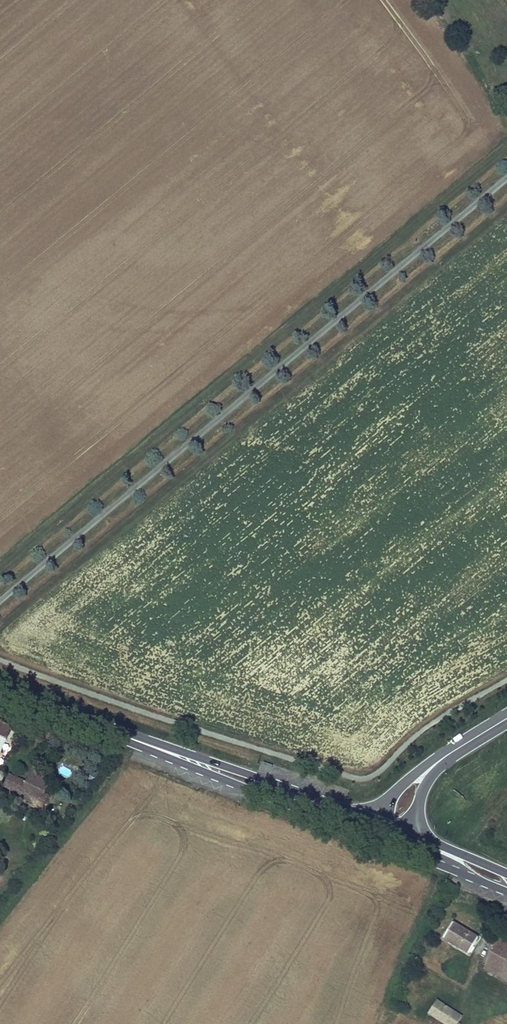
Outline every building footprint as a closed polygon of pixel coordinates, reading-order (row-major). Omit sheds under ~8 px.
[(32,794),(34,794),(40,779),(20,771),(15,784),(0,778),(0,792),(10,796),(9,798),(27,805),(32,794)] [(34,808),(39,796),(34,794),(32,794),(27,805),(34,808)] [(477,934),(454,920),(444,938),(467,952),(477,934)] [(499,937),(485,969),(506,981),(506,941),(499,937)] [(444,1023),(457,1023),(463,1016),(438,999),(428,1013),(444,1023)]
